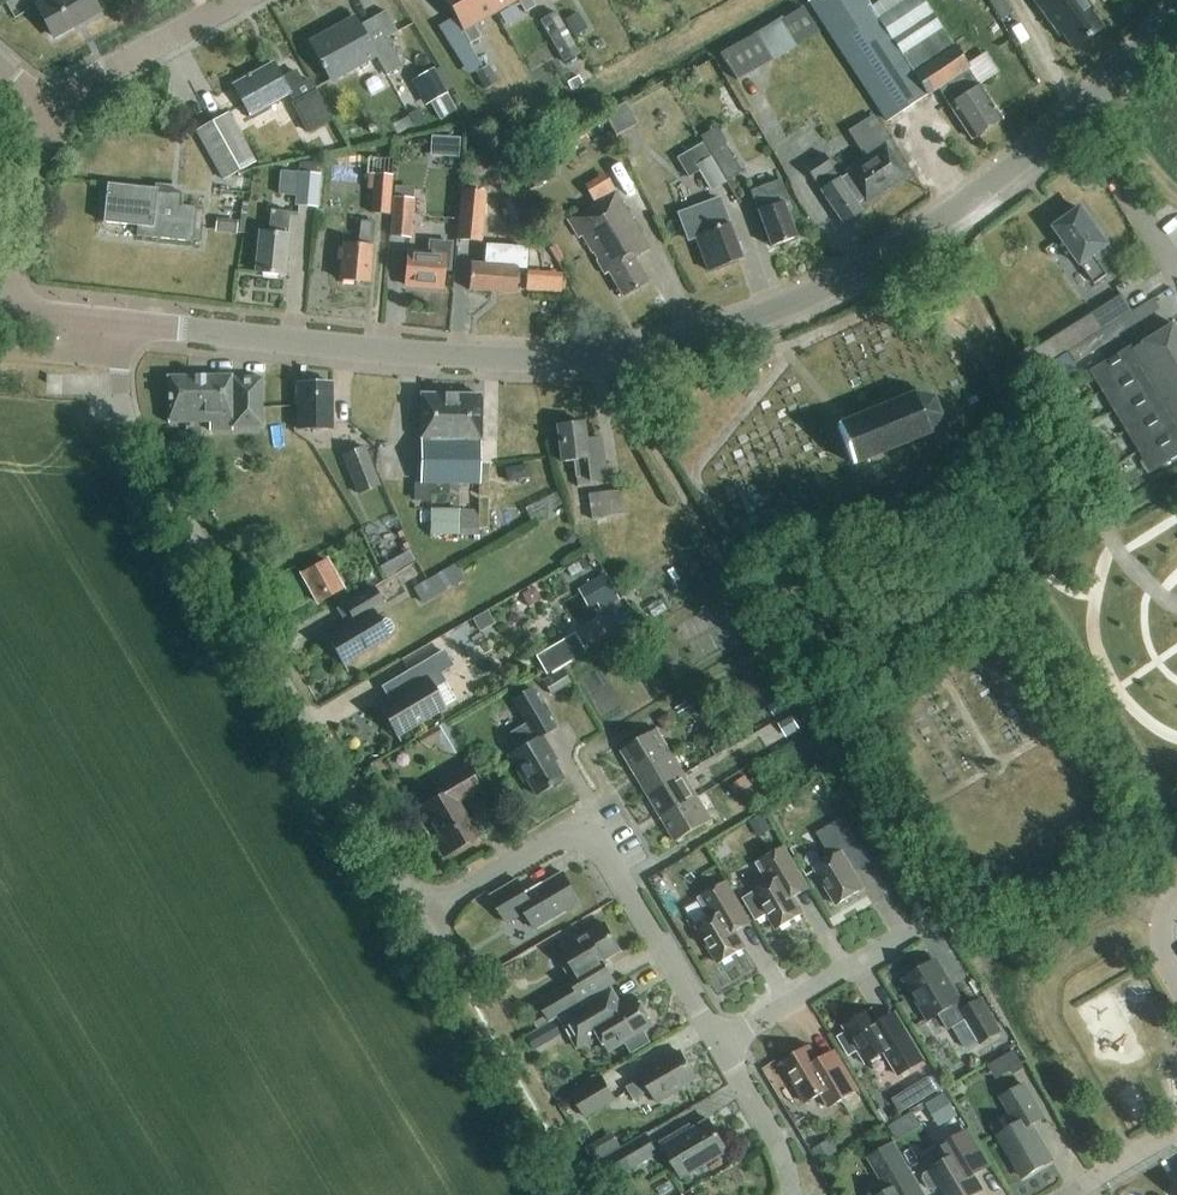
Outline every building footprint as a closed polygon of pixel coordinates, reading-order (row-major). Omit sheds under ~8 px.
[(36,6),(54,38),(100,12),(93,0),(47,0),(36,6)] [(496,14),(488,0),(446,0),(470,43),(480,37),(474,27),(496,14)] [(496,14),(519,1),(525,12),(535,6),(531,0),(488,0),(496,14)] [(866,0),(812,0),(809,2),(888,122),(927,95),(928,96),(938,89),(972,140),(1002,120),(979,85),(995,74),(982,53),(965,64),(954,47),(942,29),(932,15),(932,14),(923,0),(881,0),(870,7),(866,0)] [(1073,50),(1103,29),(1088,9),(1091,7),(1086,0),(1032,0),(1059,37),(1062,35),(1073,50)] [(803,7),(783,19),(798,45),(819,33),(803,7)] [(580,56),(555,12),(539,21),(564,65),(580,56)] [(588,30),(578,13),(564,21),(574,38),(588,30)] [(371,47),(355,18),(310,43),(331,81),(376,57),(386,76),(402,67),(386,39),(371,47)] [(755,32),(721,53),(737,81),(772,61),(755,32)] [(282,79),(273,63),(233,86),(250,116),(251,115),(253,119),(268,110),(266,107),(290,93),(295,103),(293,104),(309,132),(332,119),(309,80),(303,84),(295,71),(282,79)] [(425,100),(448,90),(436,64),(413,74),(425,100)] [(490,67),(476,75),(487,94),(501,86),(490,67)] [(571,90),(582,84),(578,76),(567,82),(571,90)] [(628,100),(611,108),(620,128),(637,119),(628,100)] [(228,114),(212,123),(239,171),(255,162),(228,114)] [(884,190),(904,176),(883,145),(889,141),(873,115),(847,132),(866,162),(839,179),(833,170),(833,169),(823,154),(805,167),(814,182),(815,181),(821,191),(843,225),(862,212),(857,205),(865,200),(867,203),(885,191),(884,190)] [(113,123),(113,132),(127,132),(127,123),(113,123)] [(212,123),(197,132),(223,180),(239,171),(212,123)] [(459,158),(460,138),(448,137),(447,157),(459,158)] [(725,183),(702,144),(677,159),(689,178),(700,172),(711,191),(725,183)] [(726,181),(741,173),(724,144),(709,152),(726,181)] [(534,189),(556,176),(550,164),(528,176),(534,189)] [(317,208),(320,175),(299,173),(296,206),(317,208)] [(389,215),(392,176),(369,174),(368,189),(373,190),(371,213),(389,215)] [(771,247),(796,238),(783,204),(788,202),(780,181),(751,192),(758,211),(758,212),(771,247)] [(157,190),(107,185),(103,223),(137,227),(136,237),(193,243),(196,208),(180,206),(181,195),(170,194),(171,189),(157,187),(157,190)] [(481,243),(486,193),(462,191),(457,241),(481,243)] [(633,258),(649,249),(616,191),(568,219),(578,237),(581,235),(605,275),(609,273),(623,297),(647,283),(633,258)] [(410,239),(413,200),(394,198),(391,237),(410,239)] [(728,224),(722,208),(689,220),(708,271),(742,259),(729,224),(728,224)] [(1106,274),(1093,254),(1107,244),(1082,208),(1057,227),(1071,248),(1069,249),(1079,264),(1080,263),(1094,283),(1106,274)] [(288,236),(290,212),(272,210),(269,234),(261,233),(257,273),(284,276),(288,236)] [(236,236),(238,221),(216,218),(215,234),(236,236)] [(371,246),(373,223),(360,221),(358,245),(343,244),(340,281),(369,283),(372,246),(371,246)] [(428,241),(427,254),(408,253),(405,286),(443,289),(444,272),(451,273),(453,242),(428,241)] [(471,264),(469,291),(516,294),(518,268),(525,269),(527,248),(486,244),(484,265),(471,264)] [(527,288),(563,289),(563,271),(528,269),(527,288)] [(1122,297),(1037,350),(1047,366),(1052,363),(1069,353),(1133,312),(1122,297)] [(1175,325),(1144,344),(1135,350),(1133,346),(1091,372),(1152,473),(1176,458),(1176,329),(1175,325)] [(232,378),(232,376),(168,377),(169,424),(210,423),(210,431),(233,430),(233,427),(263,427),(262,378),(232,378)] [(297,430),(333,429),(332,384),(297,384),(297,430)] [(853,465),(931,433),(941,415),(934,398),(914,394),(837,425),(853,465)] [(481,442),(481,396),(421,395),(421,441),(421,485),(480,485),(480,442),(481,442)] [(584,440),(582,423),(556,426),(560,462),(572,460),(574,478),(587,476),(588,482),(604,480),(600,439),(584,440)] [(359,493),(381,483),(365,446),(343,455),(359,493)] [(506,466),(509,481),(532,477),(530,462),(506,466)] [(588,502),(590,520),(596,520),(611,518),(624,517),(622,491),(587,495),(588,502)] [(590,520),(588,502),(576,503),(579,528),(584,528),(585,539),(598,538),(596,520),(590,520)] [(478,535),(477,511),(430,510),(430,534),(478,535)] [(394,512),(379,518),(387,536),(401,530),(394,512)] [(596,520),(598,538),(613,536),(611,518),(596,520)] [(563,538),(566,544),(573,544),(577,538),(573,532),(566,531),(563,538)] [(387,571),(417,560),(413,548),(382,560),(387,571)] [(318,604),(343,589),(326,560),(301,574),(318,604)] [(456,562),(414,586),(424,603),(466,579),(456,562)] [(608,573),(580,587),(590,606),(598,602),(602,608),(621,599),(608,573)] [(354,621),(327,638),(343,665),(389,638),(387,635),(394,631),(392,628),(394,627),(390,620),(388,622),(386,619),(379,623),(373,611),(383,605),(373,588),(344,605),(354,621)] [(801,627),(815,621),(806,605),(793,612),(801,627)] [(487,610),(472,619),(479,631),(494,623),(487,610)] [(616,621),(622,630),(634,623),(629,613),(616,621)] [(585,653),(575,634),(536,656),(546,675),(585,653)] [(849,635),(835,642),(845,659),(858,651),(849,635)] [(402,744),(397,735),(457,700),(446,682),(434,689),(429,680),(453,665),(445,651),(406,674),(414,688),(380,708),(401,744),(402,744)] [(570,683),(562,670),(543,682),(551,695),(570,683)] [(542,736),(555,729),(531,689),(512,700),(527,724),(509,735),(518,751),(508,756),(523,782),(526,780),(536,796),(563,780),(551,758),(554,756),(542,736)] [(668,712),(657,720),(665,732),(676,724),(668,712)] [(432,746),(439,742),(440,731),(438,726),(418,738),(421,743),(432,746)] [(635,775),(671,753),(657,730),(621,752),(635,775)] [(716,757),(728,750),(723,741),(710,749),(716,757)] [(648,797),(684,776),(671,753),(635,775),(648,797)] [(468,822),(456,802),(479,788),(461,756),(429,775),(441,796),(417,810),(426,826),(433,822),(442,837),(435,841),(445,857),(484,834),(474,818),(468,822)] [(662,820),(698,799),(684,776),(648,797),(662,820)] [(698,799),(662,820),(676,843),(711,821),(698,799)] [(756,834),(769,827),(762,815),(749,822),(756,834)] [(836,906),(864,890),(854,874),(871,864),(844,818),(817,834),(831,859),(814,869),(836,906)] [(754,893),(744,899),(758,922),(768,916),(776,930),(803,914),(794,898),(808,889),(784,849),(756,865),(768,885),(754,893)] [(581,903),(563,874),(527,896),(518,881),(491,897),(507,925),(526,914),(536,930),(581,903)] [(718,965),(746,949),(736,932),(750,924),(726,883),(698,900),(710,920),(696,928),(718,965)] [(538,1030),(554,1021),(553,1020),(616,982),(604,961),(620,952),(604,925),(563,949),(572,965),(564,969),(573,984),(539,1004),(547,1016),(534,1023),(538,1030)] [(947,984),(934,962),(906,979),(915,994),(912,996),(928,1022),(939,1015),(948,1031),(966,1020),(980,1045),(1001,1033),(982,1000),(961,1012),(957,1005),(962,1002),(950,982),(947,984)] [(623,1006),(613,990),(560,1021),(577,1050),(600,1036),(610,1053),(625,1044),(631,1055),(651,1043),(645,1032),(653,1027),(636,998),(623,1006)] [(880,1026),(871,1011),(843,1027),(846,1032),(837,1037),(849,1057),(858,1051),(866,1065),(884,1053),(898,1077),(924,1062),(897,1016),(880,1026)] [(554,1021),(538,1030),(527,1037),(535,1051),(562,1036),(554,1021)] [(823,1068),(811,1049),(811,1047),(774,1069),(775,1070),(782,1065),(805,1104),(833,1087),(842,1102),(859,1092),(839,1058),(823,1068)] [(1014,1049),(991,1062),(999,1075),(1022,1063),(1014,1049)] [(695,1078),(681,1053),(659,1066),(658,1063),(640,1073),(643,1079),(627,1089),(634,1101),(651,1091),(658,1104),(681,1090),(680,1087),(695,1078)] [(910,1087),(918,1100),(944,1085),(937,1072),(910,1087)] [(586,1118),(615,1101),(602,1079),(573,1096),(586,1118)] [(1023,1179),(1052,1162),(1031,1126),(1043,1119),(1023,1086),(1002,1098),(1017,1125),(998,1136),(1023,1179)] [(944,1094),(925,1105),(938,1127),(957,1116),(944,1094)] [(728,1152),(709,1120),(683,1136),(681,1132),(661,1144),(682,1179),(728,1152)] [(924,1174),(922,1180),(928,1190),(934,1191),(941,1187),(946,1194),(976,1194),(981,1192),(971,1175),(986,1165),(967,1132),(941,1148),(948,1160),(924,1174)] [(621,1149),(612,1134),(585,1150),(594,1165),(621,1149)] [(656,1154),(645,1136),(598,1164),(606,1177),(629,1164),(632,1169),(656,1154)] [(832,1139),(813,1149),(821,1163),(840,1152),(832,1139)] [(894,1142),(866,1158),(886,1193),(883,1194),(925,1194),(894,1142)]
